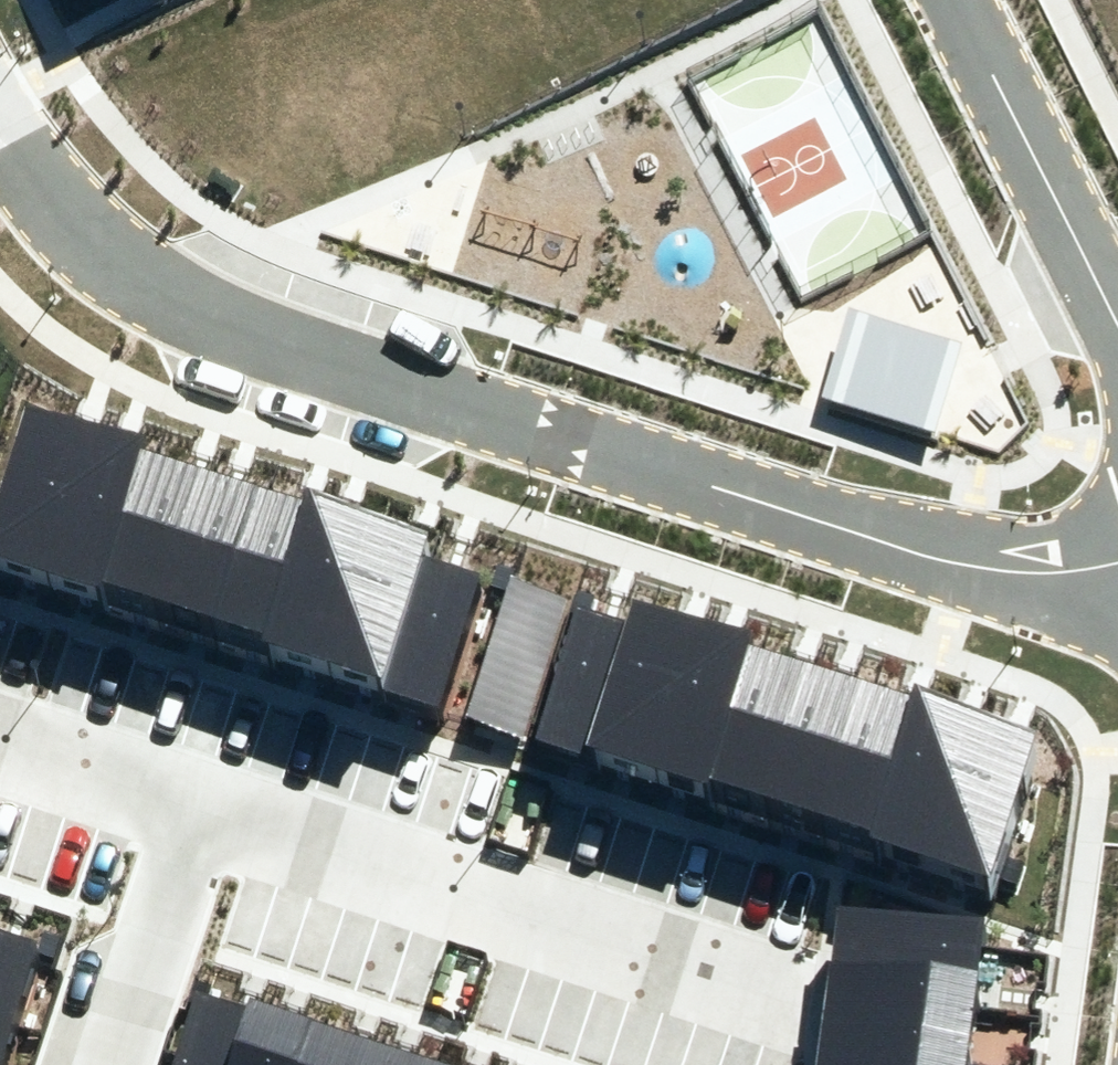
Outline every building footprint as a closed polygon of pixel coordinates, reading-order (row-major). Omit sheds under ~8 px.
[(960,344),(846,310),(819,398),(933,432),(960,344)] [(35,567),(85,420),(27,401),(0,481),(0,555),(35,567)] [(94,587),(97,579),(140,449),(144,439),(85,419),(85,420),(35,567),(94,587)] [(97,579),(154,598),(197,468),(140,449),(97,579)] [(207,615),(251,483),(198,466),(197,468),(154,598),(207,615)] [(207,615),(267,635),(311,503),(251,483),(207,615)] [(321,662),(372,512),(314,493),(311,503),(267,635),(264,642),(321,662)] [(321,662),(380,682),(422,557),(430,531),(372,512),(321,662)] [(422,557),(380,682),(443,703),(485,578),(422,557)] [(521,738),(565,602),(512,585),(468,721),(521,738)] [(645,762),(690,615),(631,597),(624,620),(586,745),(645,763),(645,762)] [(583,754),(586,745),(624,620),(579,606),(538,740),(583,754)] [(645,762),(707,780),(749,645),(752,634),(690,615),(645,762)] [(707,780),(763,798),(805,662),(749,645),(707,780)] [(815,813),(857,678),(805,662),(763,798),(815,813)] [(815,813),(868,830),(910,694),(857,678),(815,813)] [(866,839),(928,858),(975,706),(913,687),(910,694),(868,830),(866,839)] [(975,706),(928,858),(988,876),(1034,724),(975,706)] [(834,926),(827,986),(972,1003),(979,944),(834,926)] [(0,934),(0,1064),(3,1064),(42,948),(0,934)] [(827,986),(820,1045),(965,1062),(972,1003),(827,986)] [(267,1007),(210,989),(185,1064),(248,1064),(267,1007)] [(324,1025),(267,1007),(248,1064),(311,1064),(324,1025)] [(375,1042),(324,1025),(311,1064),(368,1064),(375,1042)] [(432,1061),(375,1042),(368,1064),(430,1064),(432,1061)] [(817,1064),(964,1064),(965,1062),(820,1045),(817,1064)]
